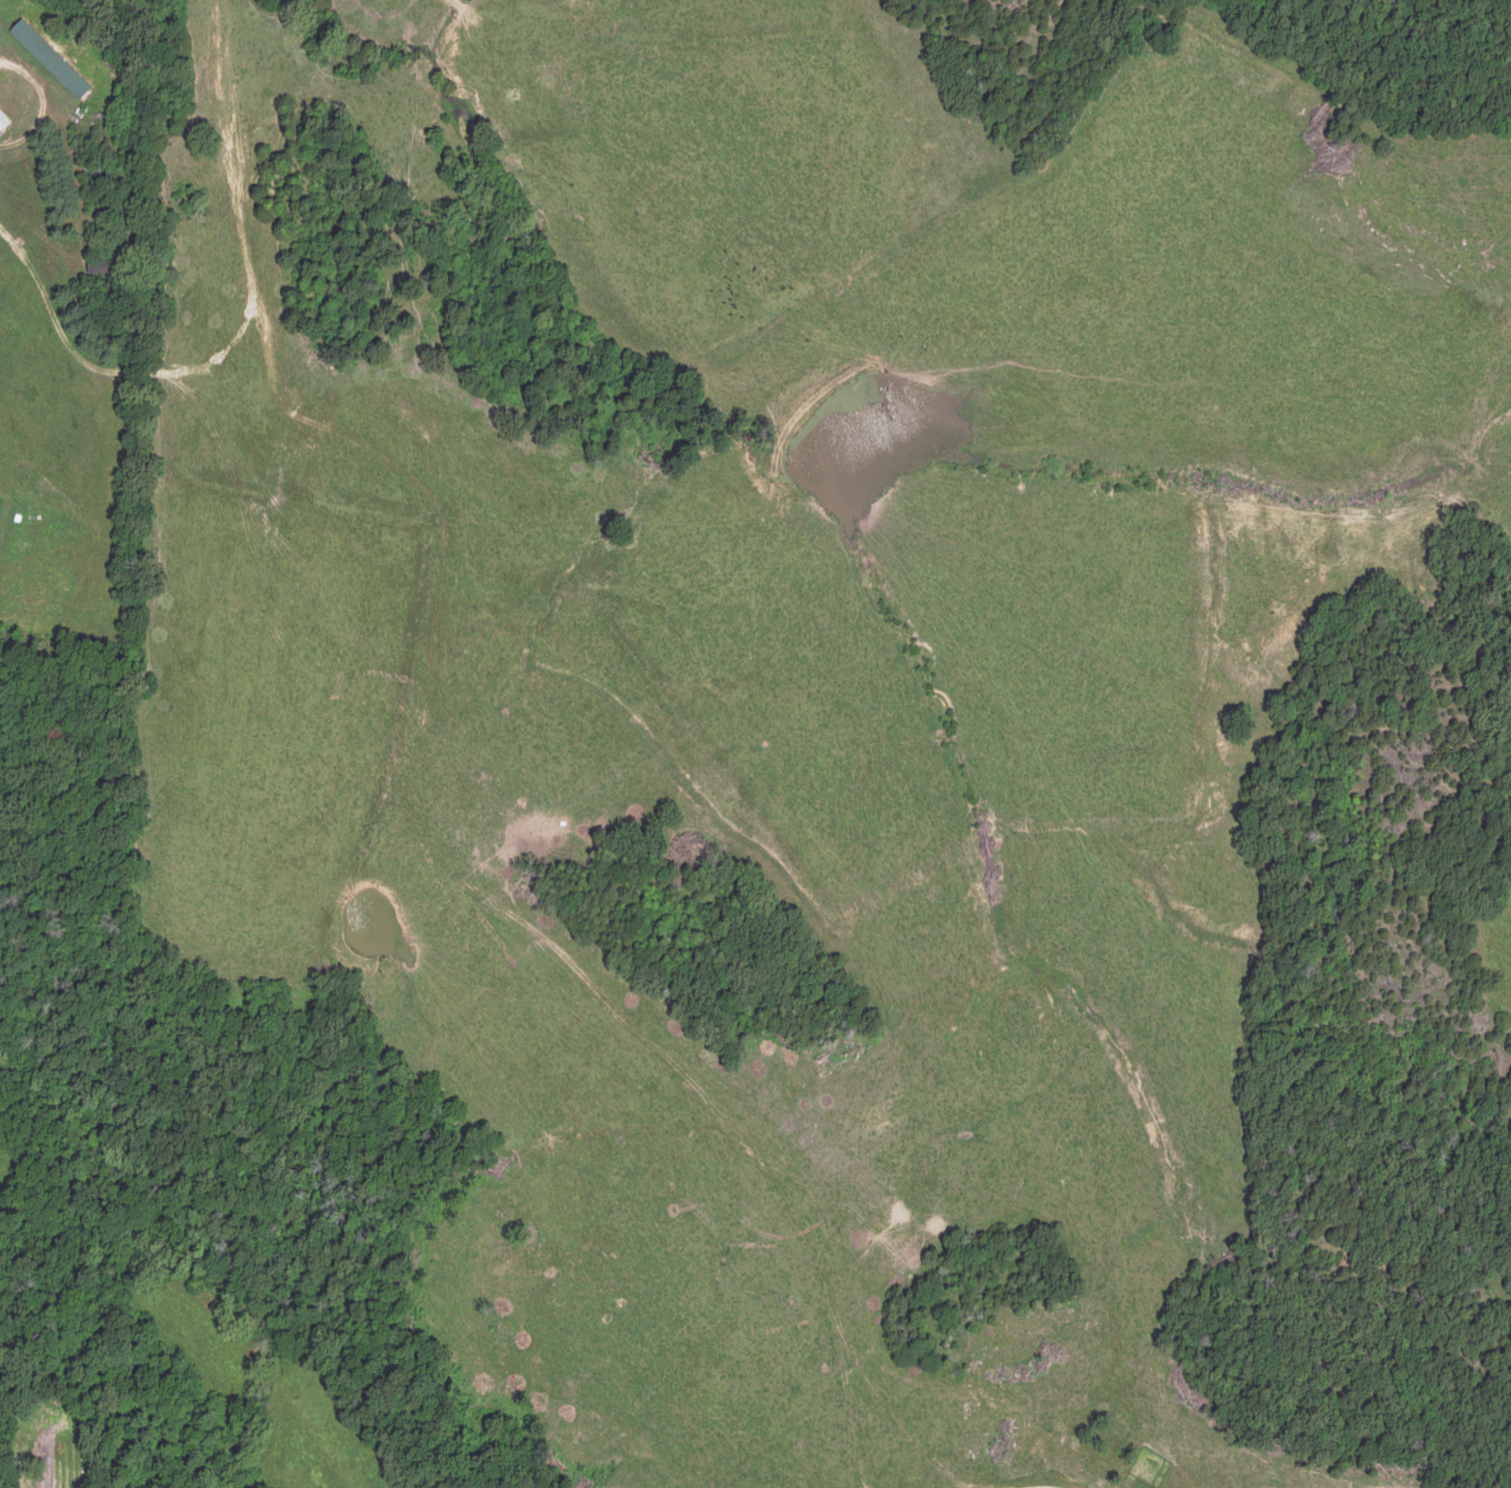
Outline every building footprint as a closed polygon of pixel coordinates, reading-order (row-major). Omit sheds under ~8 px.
[(10,34),(81,102),(93,88),(23,20),(10,34)] [(0,110),(0,135),(13,124),(0,110)]
